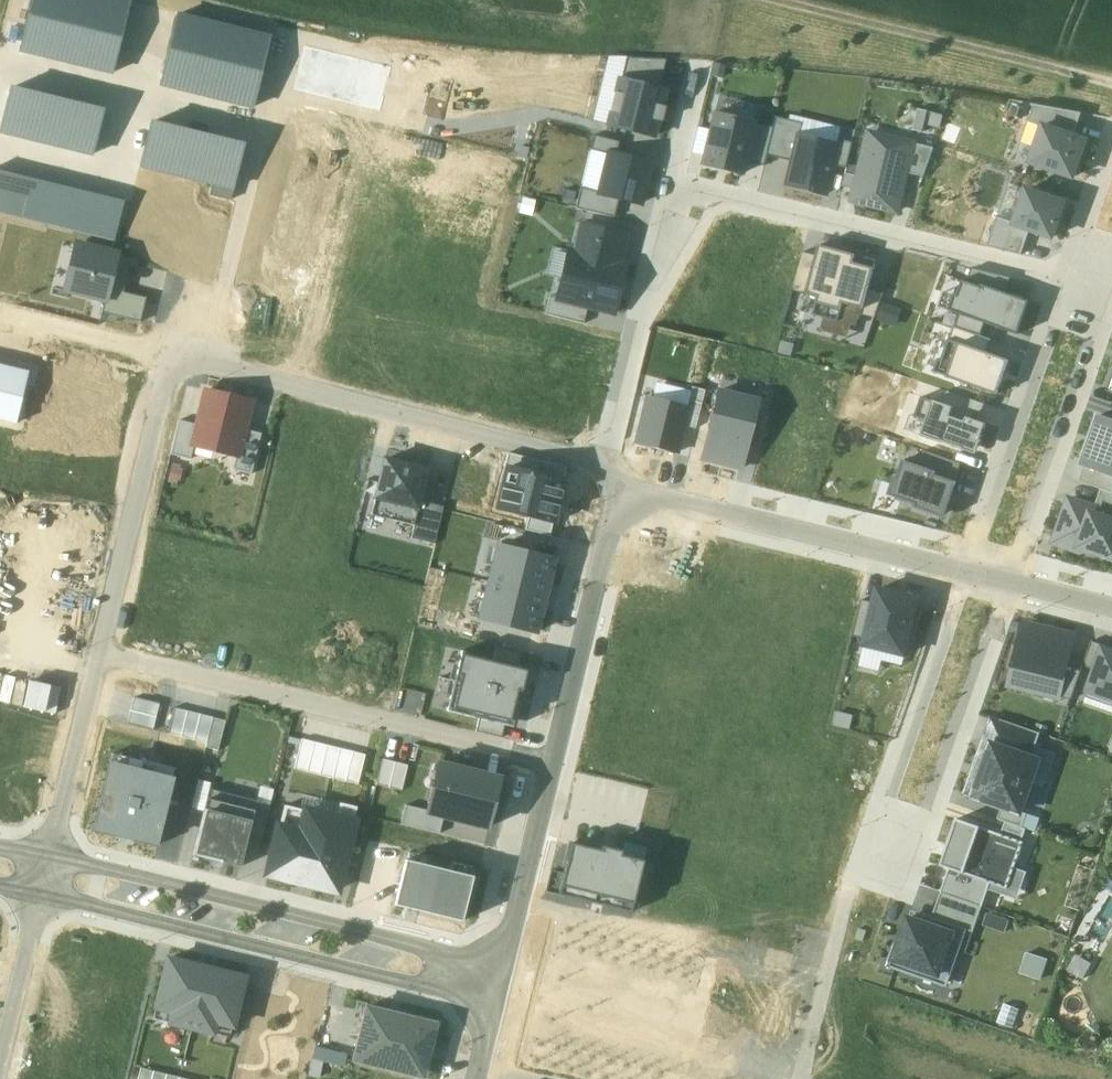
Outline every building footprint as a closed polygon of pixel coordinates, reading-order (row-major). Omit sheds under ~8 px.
[(130,0),(31,0),(25,25),(22,25),(21,31),(16,51),(112,74),(130,0)] [(270,34),(178,11),(159,84),(251,108),(270,34)] [(622,81),(659,89),(666,61),(628,59),(622,81)] [(611,127),(655,137),(659,121),(661,122),(665,108),(662,107),(666,91),(659,89),(622,81),(618,94),(617,94),(612,113),(614,113),(611,127)] [(11,84),(0,125),(0,130),(92,154),(104,109),(11,84)] [(720,96),(716,114),(754,124),(758,106),(720,96)] [(1044,127),(1076,137),(1083,114),(1036,105),(1029,122),(1044,127)] [(716,114),(704,166),(743,175),(745,162),(754,124),(716,114)] [(138,165),(231,190),(243,143),(151,118),(138,165)] [(773,128),(766,157),(792,163),(798,136),(801,124),(776,118),(773,128)] [(754,124),(745,162),(764,167),(766,157),(773,128),(754,124)] [(1031,164),(1075,178),(1087,141),(1076,137),(1044,127),(1031,164)] [(908,174),(915,144),(871,134),(860,177),(857,190),(855,201),(899,212),(908,174)] [(594,136),(591,150),(610,155),(616,156),(616,155),(619,142),(594,136)] [(792,163),(787,185),(828,195),(835,166),(840,146),(798,136),(792,163)] [(840,146),(835,166),(848,169),(854,143),(841,140),(840,146)] [(915,144),(908,174),(924,178),(935,149),(915,144)] [(600,192),(610,155),(591,150),(582,188),(600,192)] [(616,156),(610,155),(600,192),(600,194),(620,199),(641,204),(651,163),(616,155),(616,156)] [(114,240),(124,199),(0,169),(0,213),(114,240)] [(857,190),(860,177),(847,174),(843,187),(857,190)] [(593,212),(615,218),(620,199),(600,194),(600,192),(582,188),(577,209),(593,212)] [(1031,231),(1053,239),(1066,203),(1028,190),(1015,225),(1031,231)] [(1022,256),(1031,231),(1015,225),(998,218),(988,247),(1022,256)] [(575,252),(570,251),(559,298),(551,296),(546,315),(584,324),(588,307),(615,314),(626,266),(621,264),(628,235),(582,223),(575,252)] [(109,303),(118,263),(120,254),(76,244),(65,293),(105,302),(109,303)] [(857,255),(820,245),(817,256),(806,294),(819,298),(864,310),(869,290),(873,277),(878,261),(857,255)] [(817,256),(804,253),(793,291),(806,294),(817,256)] [(102,314),(141,322),(147,298),(124,292),(130,266),(118,263),(109,303),(105,302),(102,314)] [(973,269),(968,283),(982,288),(983,285),(1006,293),(1011,278),(973,269)] [(953,312),(961,315),(986,324),(1019,335),(1031,302),(1006,293),(983,285),(982,288),(968,283),(964,281),(953,312)] [(862,315),(876,319),(883,294),(869,290),(864,310),(862,315)] [(819,298),(814,315),(858,327),(861,315),(862,315),(864,310),(819,298)] [(981,337),(986,324),(961,315),(956,328),(981,337)] [(987,353),(992,340),(981,337),(956,328),(954,327),(950,340),(987,353)] [(987,353),(950,340),(942,362),(952,365),(948,377),(998,395),(1010,361),(987,353)] [(14,420),(26,371),(0,364),(0,417),(14,420)] [(658,379),(654,396),(687,404),(691,387),(658,379)] [(705,391),(693,388),(683,425),(695,429),(705,391)] [(252,402),(206,391),(198,425),(193,446),(194,446),(236,456),(238,457),(245,430),(252,402)] [(742,468),(758,401),(720,392),(703,459),(742,468)] [(968,418),(979,422),(985,405),(948,392),(944,404),(954,408),(951,416),(966,422),(968,418)] [(687,407),(649,398),(637,444),(676,453),(687,407)] [(982,441),(987,424),(979,422),(968,418),(966,422),(951,416),(954,408),(923,398),(916,417),(911,416),(907,430),(965,451),(974,449),(982,441)] [(1081,464),(1087,466),(1111,474),(1111,422),(1097,417),(1081,464)] [(191,460),(194,446),(193,446),(198,425),(179,421),(171,455),(191,460)] [(262,434),(245,430),(238,457),(236,456),(233,470),(252,475),(262,434)] [(962,464),(924,452),(920,466),(937,472),(936,475),(956,482),(962,464)] [(508,453),(505,465),(563,480),(566,468),(508,453)] [(384,458),(374,499),(418,510),(420,511),(422,502),(430,469),(384,458)] [(920,466),(904,460),(898,478),(895,477),(889,496),(896,498),(895,500),(945,518),(958,483),(956,482),(936,475),(937,472),(920,466)] [(529,517),(555,523),(566,481),(563,480),(505,465),(494,508),(529,517)] [(1111,493),(1111,474),(1087,466),(1081,482),(1102,490),(1111,493)] [(1111,521),(1111,493),(1102,490),(1096,508),(1094,514),(1111,521)] [(415,525),(418,510),(374,499),(370,514),(415,525)] [(1111,560),(1111,521),(1094,514),(1096,508),(1070,499),(1054,544),(1081,553),(1083,550),(1111,560)] [(444,508),(422,502),(420,511),(418,510),(415,525),(411,539),(435,544),(444,508)] [(555,523),(529,517),(525,530),(551,536),(555,523)] [(486,582),(546,596),(555,559),(495,544),(486,582)] [(537,635),(546,596),(486,582),(477,621),(537,635)] [(867,641),(865,646),(906,655),(919,600),(879,590),(876,604),(867,641)] [(853,637),(867,641),(876,604),(862,601),(853,637)] [(1015,666),(1011,685),(1035,691),(1048,683),(1060,686),(1068,659),(1073,637),(1025,625),(1018,653),(1017,652),(1013,665),(1015,666)] [(1093,642),(1084,666),(1096,671),(1104,649),(1105,650),(1106,647),(1093,642)] [(497,647),(494,659),(522,665),(524,654),(497,647)] [(1104,649),(1096,671),(1088,694),(1111,702),(1111,652),(1105,650),(1104,649)] [(506,726),(515,728),(530,667),(522,665),(494,659),(463,651),(448,712),(478,719),(506,726)] [(1068,659),(1060,686),(1058,697),(1072,700),(1076,689),(1084,663),(1068,659)] [(206,748),(219,751),(228,718),(214,715),(206,748)] [(503,738),(506,726),(478,719),(475,731),(503,738)] [(1002,721),(993,746),(1038,762),(1037,766),(1052,771),(1057,755),(1037,748),(1041,735),(1002,721)] [(294,770),(307,773),(315,740),(302,737),(294,770)] [(307,773),(320,776),(328,743),(315,740),(307,773)] [(320,776),(332,779),(341,746),(328,743),(320,776)] [(332,779),(345,782),(353,749),(341,746),(332,779)] [(1038,762),(993,746),(990,754),(982,751),(966,794),(1002,807),(1020,813),(1037,766),(1038,762)] [(345,782),(358,785),(366,752),(353,749),(345,782)] [(377,785),(402,792),(408,766),(383,760),(377,785)] [(157,848),(175,778),(110,762),(92,832),(157,848)] [(501,780),(445,766),(440,788),(434,786),(428,812),(427,814),(443,818),(489,829),(501,780)] [(257,802),(209,790),(193,855),(240,867),(249,834),(256,804),(257,802)] [(256,804),(249,834),(264,837),(271,808),(256,804)] [(337,820),(353,824),(357,808),(340,804),(337,820)] [(428,812),(406,806),(402,825),(440,834),(443,818),(427,814),(428,812)] [(337,890),(353,824),(337,820),(286,807),(269,874),(337,890)] [(1020,813),(1002,807),(998,820),(1006,823),(1023,829),(1028,816),(1020,813)] [(956,821),(941,867),(950,870),(991,884),(1008,889),(1024,843),(1002,836),(961,822),(956,821)] [(1006,823),(1002,836),(1024,843),(1029,831),(1023,829),(1006,823)] [(632,914),(644,861),(621,856),(622,852),(601,847),(600,851),(571,844),(559,897),(632,914)] [(396,906),(463,921),(473,877),(406,862),(396,906)] [(950,870),(942,893),(982,907),(991,884),(950,870)] [(942,893),(933,918),(967,930),(973,933),(982,907),(942,893)] [(889,968),(946,989),(967,930),(933,918),(910,910),(889,968)] [(1074,953),(1066,969),(1084,978),(1092,962),(1074,953)] [(170,1024),(192,1029),(207,969),(168,959),(156,1009),(173,1013),(170,1024)] [(213,1034),(216,1023),(233,1028),(246,979),(207,969),(192,1029),(213,1034)] [(354,1062),(424,1078),(437,1022),(367,1005),(354,1062)] [(139,1078),(180,1078),(142,1069),(139,1078)]
